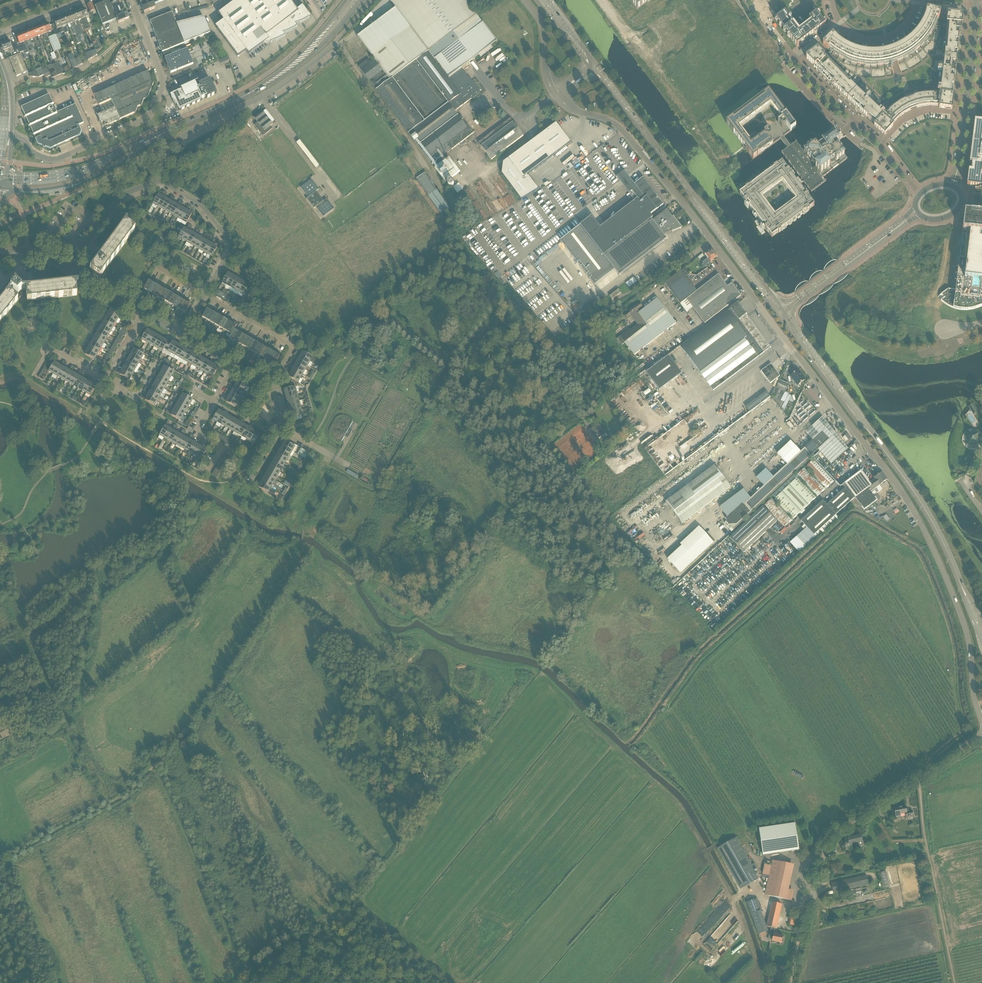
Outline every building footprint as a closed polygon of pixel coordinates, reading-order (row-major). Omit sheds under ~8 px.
[(110,4),(111,4),(109,0),(95,6),(102,25),(117,20),(110,4)] [(111,4),(110,4),(117,20),(118,23),(129,19),(122,0),(121,0),(111,4)] [(142,8),(144,13),(156,8),(154,5),(154,3),(152,0),(139,0),(142,8)] [(309,18),(302,9),(298,12),(289,0),(237,0),(218,14),(223,21),(221,22),(223,24),(217,29),(236,55),(244,49),(248,55),(269,40),(271,43),(270,43),(285,36),(285,35),(285,36),(283,34),(285,33),(286,33),(289,32),(290,31),(292,30),(293,30),(295,29),(296,28),(297,27),(295,25),(297,25),(299,24),(300,23),(302,22),(305,21),(306,20),(308,19),(309,18)] [(465,0),(390,0),(393,4),(396,8),(358,37),(369,52),(375,60),(369,64),(366,61),(358,67),(432,165),(474,133),(461,117),(460,118),(454,111),(466,102),(471,99),(472,100),(480,93),(474,85),(471,81),(470,82),(468,80),(470,79),(462,69),(479,55),(481,57),(493,48),(492,46),(497,42),(477,16),(465,0)] [(637,9),(650,0),(630,0),(637,9)] [(768,7),(771,11),(780,4),(777,0),(768,7)] [(96,13),(95,11),(92,3),(87,5),(90,12),(92,17),(93,19),(94,21),(96,20),(94,15),(93,15),(96,13)] [(780,4),(771,11),(774,16),(782,10),(778,6),(781,4),(780,4)] [(92,17),(90,12),(87,13),(85,10),(84,9),(83,10),(83,11),(80,12),(87,29),(90,28),(87,21),(86,18),(89,17),(90,20),(93,19),(92,17)] [(881,53),(880,53),(877,53),(876,53),(865,53),(855,50),(851,49),(843,44),(841,43),(838,41),(833,36),(823,45),(826,48),(835,56),(831,61),(823,54),(817,60),(820,64),(816,68),(855,108),(874,126),(883,134),(892,124),(893,123),(894,121),(905,112),(918,107),(932,105),(936,105),(952,108),(954,97),(960,45),(961,25),(952,24),(952,18),(947,18),(947,24),(947,27),(944,26),(943,31),(937,29),(939,18),(940,13),(928,10),(924,20),(923,21),(922,24),(916,32),(915,34),(914,36),(905,43),(902,45),(895,48),(893,49),(889,51),(886,52),(881,53)] [(87,29),(80,12),(78,12),(76,12),(76,13),(75,14),(74,14),(73,14),(72,14),(72,15),(70,16),(75,28),(79,26),(77,21),(78,21),(81,20),(82,23),(85,30),(87,29)] [(203,17),(177,24),(172,12),(150,21),(155,33),(162,52),(184,44),(210,33),(203,17)] [(785,12),(776,18),(776,19),(778,21),(780,24),(782,27),(785,30),(786,32),(789,35),(791,38),(797,46),(800,43),(803,42),(809,37),(811,35),(814,33),(817,31),(819,29),(825,25),(817,13),(809,19),(811,21),(812,23),(799,33),(788,19),(790,18),(785,12)] [(75,28),(70,16),(68,17),(67,16),(65,17),(65,18),(64,18),(63,18),(61,18),(61,19),(59,20),(64,32),(64,34),(68,32),(66,26),(68,25),(70,24),(71,27),(73,32),(74,34),(75,34),(76,37),(75,37),(78,44),(81,43),(75,28)] [(64,32),(59,20),(57,21),(56,21),(55,21),(54,22),(54,24),(52,25),(53,29),(58,39),(63,37),(62,36),(61,33),(64,32)] [(47,33),(43,25),(33,30),(40,48),(43,47),(38,37),(43,35),(44,39),(45,38),(48,45),(50,44),(50,42),(48,38),(47,33)] [(33,30),(22,34),(25,42),(30,40),(30,41),(31,43),(34,42),(36,46),(37,49),(40,48),(33,30)] [(29,52),(22,34),(16,36),(19,42),(16,43),(18,49),(20,53),(25,51),(26,54),(29,52)] [(102,48),(97,52),(98,54),(105,49),(100,38),(98,39),(102,48)] [(30,40),(25,42),(29,52),(32,51),(31,49),(33,48),(32,45),(31,43),(30,41),(30,40)] [(20,54),(18,49),(16,43),(11,45),(9,41),(1,45),(4,51),(9,49),(12,57),(20,54)] [(84,61),(97,55),(94,49),(84,54),(85,56),(82,57),(84,61)] [(171,73),(175,71),(193,64),(187,49),(169,56),(164,58),(167,64),(167,68),(169,68),(171,73)] [(20,54),(12,57),(9,58),(17,76),(22,74),(26,73),(27,74),(28,74),(28,72),(20,53),(20,54)] [(78,67),(75,59),(70,61),(73,69),(78,67)] [(57,76),(62,74),(58,63),(53,65),(54,68),(55,70),(57,76)] [(47,67),(42,69),(44,75),(45,78),(50,76),(51,76),(49,72),(47,67)] [(44,75),(42,69),(41,68),(36,70),(36,71),(39,77),(39,78),(44,75)] [(57,76),(55,70),(49,72),(51,76),(50,76),(51,79),(57,76)] [(148,72),(95,96),(103,113),(97,116),(99,119),(99,121),(100,123),(101,123),(103,122),(103,123),(104,123),(106,124),(107,124),(108,125),(135,113),(137,108),(141,106),(144,100),(147,98),(153,84),(148,72)] [(199,87),(197,88),(195,84),(170,95),(174,103),(175,102),(179,111),(202,100),(202,99),(204,98),(205,99),(217,94),(210,79),(198,84),(199,87)] [(769,91),(726,123),(743,146),(744,146),(746,149),(753,159),(773,144),(781,138),(784,136),(790,131),(796,127),(769,91)] [(79,125),(84,123),(75,105),(71,107),(57,113),(49,95),(21,107),(25,116),(24,117),(26,118),(29,125),(28,126),(30,127),(33,134),(33,135),(34,136),(36,140),(35,140),(37,146),(42,148),(43,149),(45,149),(50,151),(80,137),(82,132),(79,125)] [(273,124),(262,111),(253,117),(257,122),(254,125),(262,135),(265,133),(266,134),(272,129),(270,126),(273,124)] [(478,143),(488,156),(491,160),(524,136),(510,118),(478,143)] [(981,188),(981,122),(974,121),(969,165),(972,165),(971,171),(969,171),(967,186),(981,188)] [(503,163),(502,174),(521,200),(539,190),(528,175),(571,143),(556,123),(503,163)] [(299,140),(295,142),(314,169),(317,166),(299,140)] [(796,142),(782,152),(802,178),(804,181),(811,191),(825,181),(822,177),(823,177),(847,159),(836,144),(822,154),(817,149),(814,145),(804,152),(796,142)] [(460,172),(449,158),(435,168),(445,183),(460,172)] [(746,189),(740,194),(744,200),(746,203),(748,202),(750,205),(749,206),(763,224),(764,223),(766,227),(765,228),(767,231),(772,237),(778,232),(778,233),(781,231),(781,230),(806,211),(807,211),(810,209),(809,209),(814,205),(808,197),(809,197),(807,194),(806,195),(800,186),(799,185),(797,182),(796,181),(790,173),(790,172),(788,169),(788,170),(782,162),(777,166),(777,165),(774,167),(774,168),(749,187),(748,186),(746,189)] [(442,215),(450,210),(424,173),(416,179),(442,215)] [(323,217),(334,209),(326,199),(323,201),(315,192),(318,189),(318,188),(311,179),(300,188),(308,197),(306,199),(313,209),(315,207),(323,217)] [(448,189),(454,184),(451,180),(445,184),(448,189)] [(473,185),(485,201),(492,195),(481,180),(473,185)] [(604,256),(653,218),(650,215),(663,205),(653,192),(652,193),(642,181),(631,190),(638,199),(600,228),(592,216),(580,225),(580,226),(581,225),(604,256)] [(157,207),(162,198),(158,195),(152,205),(157,207)] [(161,209),(166,200),(162,198),(157,207),(161,209)] [(165,212),(170,203),(166,200),(161,209),(165,212)] [(169,214),(175,205),(170,203),(165,212),(169,214)] [(173,217),(179,207),(175,205),(169,214),(173,217)] [(178,219),(183,210),(179,207),(173,217),(178,219)] [(182,221),(187,212),(183,210),(178,219),(182,221)] [(653,218),(604,256),(581,225),(580,226),(560,241),(595,285),(615,270),(619,276),(665,240),(663,235),(672,231),(672,232),(681,228),(675,221),(674,221),(672,219),(673,218),(667,210),(653,221),(651,219),(653,218)] [(191,215),(187,212),(182,221),(186,224),(191,215)] [(978,308),(981,306),(981,216),(964,214),(962,232),(966,232),(963,259),(959,258),(957,278),(953,308),(954,308),(954,309),(955,309),(956,309),(957,309),(958,310),(959,310),(960,310),(961,310),(962,310),(963,310),(964,310),(965,310),(966,310),(967,310),(968,310),(969,310),(970,310),(971,310),(972,310),(972,309),(973,309),(974,309),(975,309),(976,308),(977,308),(978,308)] [(135,231),(125,224),(99,260),(95,257),(90,264),(94,267),(90,272),(100,278),(104,273),(106,269),(110,264),(135,231)] [(182,241),(187,231),(183,229),(178,238),(182,241)] [(186,243),(192,234),(187,231),(182,241),(186,243)] [(190,245),(196,236),(192,234),(186,243),(190,245)] [(195,248),(200,239),(196,236),(190,245),(195,248)] [(199,250),(204,241),(200,239),(195,248),(199,250)] [(203,253),(208,243),(204,241),(199,250),(203,253)] [(207,255),(212,246),(208,243),(203,253),(207,255)] [(211,258),(217,248),(212,246),(207,255),(211,258)] [(712,249),(705,255),(707,259),(703,263),(704,264),(702,265),(703,267),(717,257),(712,249)] [(665,284),(680,304),(687,312),(693,308),(705,323),(741,296),(731,284),(727,287),(718,275),(697,291),(686,277),(690,274),(685,268),(665,284)] [(226,286),(231,276),(227,274),(222,283),(226,286)] [(230,288),(236,279),(231,276),(226,286),(230,288)] [(0,304),(0,323),(17,301),(22,295),(22,294),(26,293),(27,301),(32,301),(69,297),(76,296),(76,293),(75,285),(72,285),(41,289),(26,290),(26,289),(25,287),(24,287),(23,285),(22,286),(21,284),(20,284),(19,283),(19,282),(17,281),(13,277),(6,286),(11,290),(9,294),(6,297),(0,304)] [(634,277),(626,283),(629,288),(637,282),(634,277)] [(147,292),(154,281),(151,279),(150,282),(148,281),(143,290),(147,292)] [(234,290),(240,281),(236,279),(230,288),(234,290)] [(152,295),(157,286),(155,285),(157,283),(154,281),(147,292),(151,295),(152,295)] [(239,293),(244,284),(240,281),(234,290),(233,292),(237,295),(239,293)] [(156,297),(162,286),(159,284),(158,287),(157,286),(152,295),(151,295),(150,297),(155,299),(156,297)] [(243,295),(248,286),(244,284),(239,293),(243,295)] [(160,300),(165,291),(164,290),(165,288),(162,286),(156,297),(160,300)] [(252,288),(248,286),(243,295),(247,298),(252,288)] [(164,302),(171,291),(168,289),(166,292),(165,291),(160,300),(164,302)] [(223,300),(227,293),(228,292),(224,289),(218,299),(221,300),(222,299),(223,300)] [(168,304),(173,296),(172,295),(173,292),(171,291),(164,302),(168,304)] [(619,294),(616,291),(609,296),(612,300),(619,294)] [(940,304),(952,305),(953,291),(939,291),(939,297),(940,297),(940,304)] [(172,307),(179,295),(176,294),(174,296),(173,296),(168,304),(172,307)] [(177,309),(182,300),(180,300),(182,297),(179,295),(172,307),(177,309)] [(181,312),(187,300),(184,299),(183,301),(182,300),(177,309),(181,312)] [(629,329),(617,339),(621,345),(625,342),(635,355),(676,323),(657,299),(640,312),(633,318),(638,325),(631,330),(629,329)] [(185,314),(190,305),(189,304),(190,302),(187,300),(181,312),(185,314)] [(629,312),(625,316),(626,318),(631,315),(633,318),(640,312),(638,310),(643,306),(641,303),(637,306),(635,305),(628,311),(629,312)] [(738,303),(728,310),(680,346),(713,390),(771,347),(738,303)] [(173,318),(177,310),(172,308),(169,316),(173,318)] [(206,321),(212,310),(209,308),(208,310),(206,310),(200,321),(204,323),(206,321)] [(111,309),(109,313),(118,319),(120,314),(111,309)] [(210,323),(215,315),(214,314),(215,311),(212,310),(206,321),(210,323)] [(118,319),(109,313),(106,318),(115,323),(118,319)] [(214,326),(221,314),(218,313),(216,315),(215,315),(210,323),(214,326)] [(218,328),(223,319),(222,319),(224,316),(221,314),(214,326),(218,328)] [(115,323),(106,318),(104,322),(113,327),(115,323)] [(222,330),(229,319),(226,318),(225,320),(223,319),(218,328),(222,330)] [(226,333),(232,324),(230,323),(232,321),(229,319),(222,330),(226,333)] [(113,327),(104,322),(101,326),(111,331),(113,327)] [(231,335),(235,328),(237,324),(234,322),(233,325),(232,324),(226,333),(225,335),(229,337),(230,335),(231,335)] [(111,331),(101,326),(99,330),(108,335),(111,331)] [(233,342),(238,333),(236,332),(238,330),(235,328),(231,335),(230,335),(228,339),(233,342)] [(108,335),(99,330),(96,334),(106,340),(108,335)] [(145,343),(150,333),(146,331),(141,340),(145,343)] [(237,344),(243,333),(240,331),(239,334),(238,333),(233,342),(237,344)] [(149,345),(155,336),(150,333),(145,343),(149,345)] [(241,346),(246,338),(245,337),(246,334),(243,333),(237,344),(235,346),(240,348),(241,346)] [(106,340),(96,334),(94,338),(103,344),(106,340)] [(153,347),(159,338),(155,336),(149,345),(153,347)] [(245,349),(252,337),(249,336),(247,338),(246,338),(241,346),(240,348),(244,351),(245,349)] [(249,351),(254,342),(253,342),(255,339),(252,337),(245,349),(249,351)] [(103,344),(94,338),(92,343),(101,348),(103,344)] [(158,350),(163,341),(159,338),(153,347),(158,350)] [(163,350),(167,343),(165,342),(163,341),(158,350),(160,351),(162,352),(163,350)] [(253,354),(260,342),(257,341),(256,343),(254,342),(249,351),(253,354)] [(171,354),(176,345),(176,344),(172,342),(170,345),(167,343),(163,350),(166,351),(171,354)] [(253,354),(252,356),(256,358),(258,356),(263,347),(264,345),(260,342),(253,354)] [(101,348),(92,343),(89,347),(99,352),(101,348)] [(176,345),(171,354),(175,356),(180,347),(176,345)] [(262,358),(268,347),(265,345),(264,348),(263,347),(258,356),(262,358)] [(99,352),(89,347),(87,351),(96,356),(99,352)] [(179,359),(184,349),(180,347),(175,356),(179,359)] [(262,358),(261,361),(265,363),(266,361),(271,352),(270,351),(271,349),(268,347),(262,358)] [(183,361),(188,352),(184,349),(179,359),(183,361)] [(141,360),(143,355),(134,350),(131,354),(141,360)] [(270,363),(277,352),(274,350),(272,353),(271,352),(266,361),(270,363)] [(96,356),(87,351),(84,355),(94,361),(96,356)] [(187,363),(192,354),(188,352),(183,361),(187,363)] [(274,366),(279,357),(278,356),(280,354),(277,352),(270,363),(274,366)] [(303,352),(300,357),(309,362),(312,358),(303,352)] [(141,360),(131,354),(129,358),(138,364),(141,360)] [(191,366),(197,357),(192,354),(187,363),(191,366)] [(668,356),(646,373),(659,390),(682,373),(668,356)] [(196,368),(201,359),(197,357),(191,366),(196,368)] [(309,362),(300,357),(298,361),(307,366),(309,362)] [(129,358),(127,363),(136,368),(138,364),(129,358)] [(200,371),(205,361),(201,359),(196,368),(200,371)] [(204,373),(209,364),(205,361),(200,371),(204,373)] [(307,366),(298,361),(295,365),(305,370),(307,366)] [(53,375),(58,366),(54,363),(52,365),(51,368),(50,370),(48,372),(49,372),(53,375)] [(127,363),(124,367),(133,372),(136,368),(127,363)] [(208,375),(213,366),(209,364),(204,373),(208,375)] [(771,364),(761,371),(770,383),(780,376),(771,364)] [(305,370),(295,365),(293,369),(302,375),(305,370)] [(57,377),(62,368),(58,366),(53,375),(57,377)] [(218,369),(213,366),(208,375),(212,378),(218,369)] [(133,372),(124,367),(122,371),(131,376),(133,372)] [(164,367),(162,372),(171,377),(173,373),(164,367)] [(61,380),(66,370),(62,368),(57,377),(61,380)] [(302,375),(293,369),(291,374),(300,379),(302,375)] [(65,382),(70,373),(66,370),(61,380),(65,382)] [(798,370),(790,376),(793,380),(795,379),(797,382),(795,384),(798,388),(802,385),(800,383),(805,380),(798,370)] [(131,376),(122,371),(119,375),(128,381),(131,376)] [(171,377),(162,372),(159,376),(168,381),(171,377)] [(69,384),(75,375),(70,373),(65,382),(69,384)] [(297,383),(300,379),(291,374),(288,378),(292,380),(290,383),(297,386),(299,384),(297,383)] [(74,387),(79,377),(75,375),(69,384),(74,387)] [(168,381),(159,376),(157,380),(166,385),(168,381)] [(78,389),(83,380),(79,377),(74,387),(78,389)] [(82,391),(87,382),(83,380),(78,389),(82,391)] [(164,389),(166,385),(157,380),(154,384),(164,389)] [(776,387),(771,396),(773,397),(773,398),(782,409),(784,410),(787,406),(784,404),(789,394),(786,392),(789,384),(780,380),(776,388),(776,387)] [(241,381),(239,383),(237,382),(235,386),(244,391),(248,385),(241,381)] [(86,394),(91,385),(87,382),(82,391),(86,394)] [(296,387),(297,386),(290,383),(286,390),(284,390),(285,395),(296,392),(294,388),(296,387)] [(161,394),(164,389),(154,384),(152,388),(161,394)] [(96,387),(91,385),(86,394),(90,396),(96,387)] [(244,391),(235,386),(232,390),(242,396),(244,391)] [(161,394),(152,388),(149,393),(159,398),(161,394)] [(242,396),(232,390),(230,394),(239,400),(242,396)] [(159,398),(149,393),(147,397),(156,402),(159,398)] [(239,400),(230,394),(228,399),(237,404),(239,400)] [(192,400),(183,395),(180,399),(190,404),(192,400)] [(147,397),(145,401),(154,406),(156,402),(147,397)] [(187,409),(190,404),(180,399),(178,403),(187,409)] [(237,404),(228,399),(225,403),(234,408),(237,404)] [(968,405),(972,414),(978,411),(975,402),(968,405)] [(185,413),(187,409),(178,403),(175,407),(185,413)] [(182,417),(185,413),(175,407),(173,412),(182,417)] [(217,422),(222,413),(218,411),(213,420),(217,422)] [(180,421),(182,417),(173,412),(170,416),(180,421)] [(221,425),(226,416),(222,413),(217,422),(221,425)] [(225,427),(230,418),(226,416),(221,425),(225,427)] [(787,465),(745,504),(751,511),(818,449),(831,464),(848,449),(822,417),(806,433),(813,440),(806,447),(800,452),(791,442),(777,454),(787,465)] [(229,430),(234,421),(230,418),(225,427),(229,430)] [(233,432),(239,423),(234,421),(229,430),(233,432)] [(238,434),(243,425),(239,423),(233,432),(238,434)] [(345,434),(349,436),(353,429),(349,428),(350,427),(342,423),(337,432),(345,436),(345,434)] [(599,424),(597,425),(592,429),(600,439),(604,435),(607,433),(599,424)] [(242,437),(247,428),(243,425),(238,434),(242,437)] [(163,438),(169,429),(164,427),(159,436),(163,438)] [(246,439),(251,430),(247,428),(242,437),(246,439)] [(168,440),(173,432),(173,431),(169,429),(163,438),(168,440)] [(250,442),(255,433),(251,430),(246,439),(250,442)] [(172,443),(177,434),(173,432),(168,440),(172,443)] [(260,435),(255,433),(250,442),(254,444),(260,435)] [(176,445),(181,436),(177,434),(172,443),(176,445)] [(977,443),(977,438),(977,434),(967,435),(967,444),(976,444),(976,443),(977,443)] [(180,448),(185,439),(181,436),(176,445),(180,448)] [(184,450),(189,441),(185,439),(180,448),(184,450)] [(188,452),(194,444),(189,441),(184,450),(188,452)] [(294,447),(285,442),(282,446),(291,451),(294,447)] [(193,455),(198,446),(194,444),(188,452),(193,455)] [(197,457),(202,448),(198,446),(193,455),(197,457)] [(291,451),(282,446),(280,450),(289,456),(291,451)] [(206,451),(202,448),(197,457),(201,460),(206,451)] [(307,455),(308,453),(301,449),(300,451),(298,455),(301,456),(300,457),(303,458),(305,459),(306,456),(307,455)] [(289,456),(280,450),(277,455),(287,460),(289,456)] [(287,460),(277,455),(275,459),(284,464),(287,460)] [(284,464),(275,459),(273,463),(282,468),(284,464)] [(807,467),(827,488),(834,481),(814,460),(807,467)] [(282,468),(273,463),(270,467),(280,472),(282,468)] [(714,466),(666,502),(682,523),(731,487),(714,466)] [(280,472),(270,467),(268,471),(277,477),(280,472)] [(798,475),(818,496),(825,489),(811,474),(812,474),(809,471),(809,472),(805,468),(798,475)] [(277,477),(268,471),(266,475),(275,481),(277,477)] [(836,515),(854,498),(864,510),(877,500),(875,498),(873,496),(871,492),(868,488),(871,486),(870,483),(861,471),(857,474),(845,482),(842,485),(845,489),(827,505),(823,501),(801,521),(814,535),(817,539),(839,518),(836,515)] [(880,485),(887,480),(882,473),(875,478),(875,479),(870,483),(871,486),(868,488),(871,492),(873,496),(882,489),(879,486),(880,485)] [(275,481),(266,475),(263,480),(272,485),(275,481)] [(775,499),(794,519),(817,498),(798,478),(775,499)] [(263,480),(261,484),(270,489),(272,485),(263,480)] [(270,489),(261,484),(258,488),(268,493),(270,489)] [(765,506),(785,527),(793,520),(772,499),(765,506)] [(763,506),(730,537),(744,553),(777,521),(763,506)] [(701,528),(668,559),(679,572),(712,541),(701,528)] [(6,729),(7,730),(9,729),(6,723),(0,726),(0,732),(6,729)] [(896,817),(900,817),(900,814),(905,813),(906,818),(913,817),(912,811),(908,812),(908,809),(906,810),(905,807),(899,808),(898,808),(894,808),(896,817)] [(763,856),(794,851),(799,850),(795,824),(759,829),(763,856)] [(848,841),(845,842),(846,850),(853,848),(852,844),(855,843),(856,848),(858,848),(858,847),(863,846),(861,835),(848,838),(848,841)] [(718,848),(726,862),(741,889),(758,879),(753,870),(757,868),(754,863),(750,865),(743,852),(735,838),(718,848)] [(783,899),(791,865),(790,865),(791,863),(783,861),(782,863),(773,860),(767,885),(768,885),(766,895),(783,899)] [(884,872),(880,873),(883,887),(888,885),(884,872)] [(869,885),(866,875),(840,881),(832,883),(834,893),(842,891),(869,885)] [(716,908),(723,901),(718,896),(711,903),(716,908)] [(747,902),(758,935),(767,931),(759,911),(760,910),(756,899),(747,902)] [(782,905),(774,903),(772,903),(767,927),(771,928),(770,932),(769,936),(773,937),(772,941),(773,942),(774,943),(775,943),(776,943),(776,942),(781,943),(782,943),(783,941),(782,940),(783,937),(779,936),(779,934),(774,933),(775,929),(776,930),(782,905)] [(730,913),(704,944),(711,950),(737,920),(730,913)]
